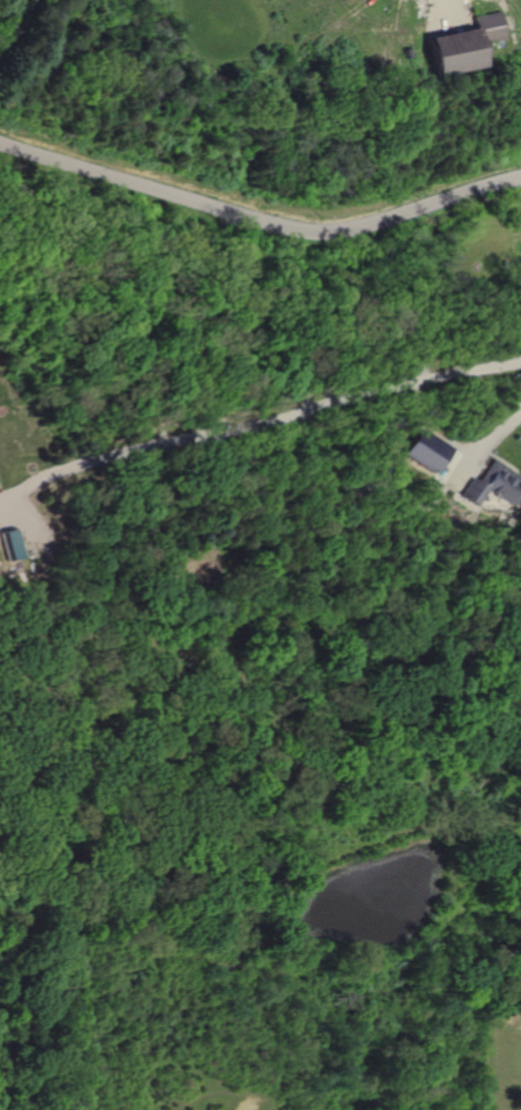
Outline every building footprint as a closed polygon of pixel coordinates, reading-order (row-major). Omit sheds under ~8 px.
[(422,35),(427,74),(479,66),(476,42),(501,39),(497,12),(470,16),(472,28),(422,35)] [(450,448),(418,429),(401,457),(433,476),(450,448)] [(484,492),(506,505),(520,480),(520,478),(489,459),(476,482),(469,478),(458,496),(476,507),(484,492)] [(7,561),(23,557),(15,528),(0,532),(0,535),(7,561)]
